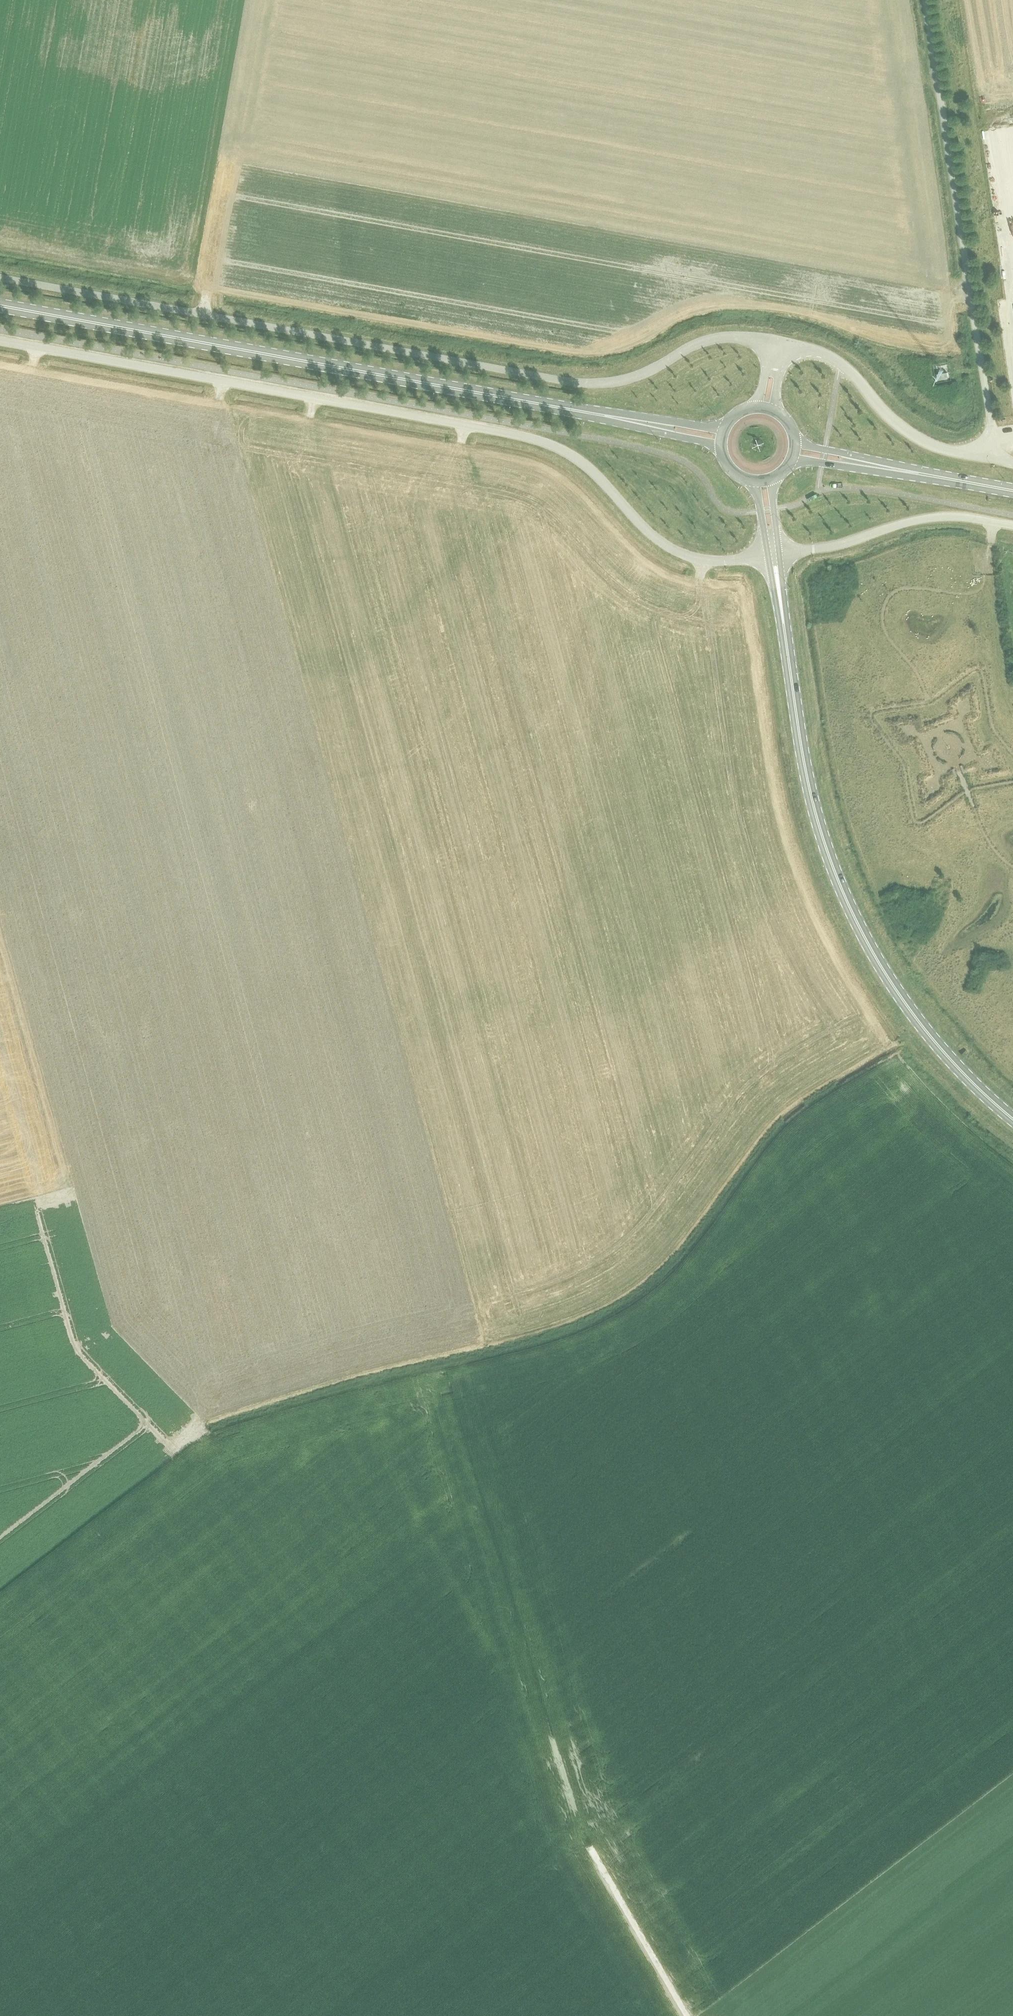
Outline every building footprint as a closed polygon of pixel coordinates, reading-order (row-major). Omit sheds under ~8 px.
[(987,238),(998,235),(997,229),(986,231),(987,238)]
